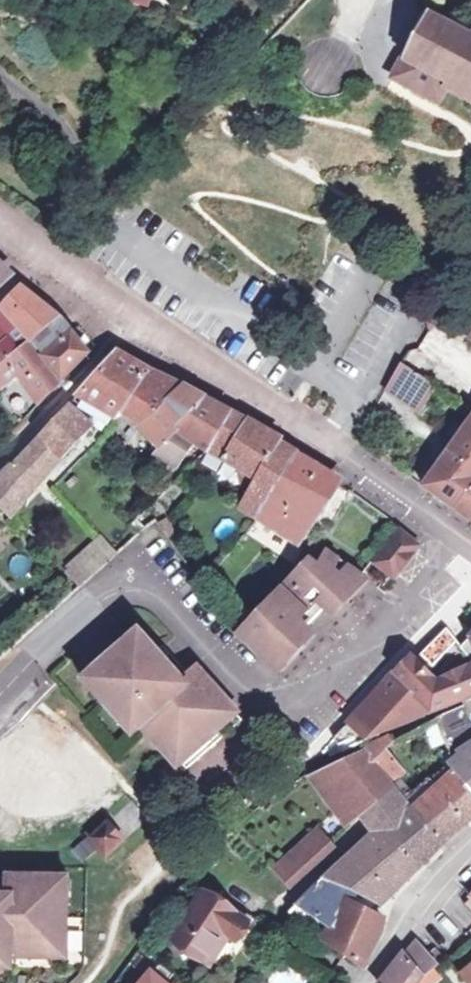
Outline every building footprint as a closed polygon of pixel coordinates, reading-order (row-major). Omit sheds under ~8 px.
[(153,0),(124,0),(123,7),(152,10),(153,0)] [(429,13),(419,31),(416,29),(410,39),(413,41),(393,76),(438,101),(447,86),(470,99),(470,37),(429,13)] [(0,265),(0,290),(13,278),(0,265)] [(62,320),(25,290),(6,308),(8,310),(15,319),(34,344),(62,320)] [(0,317),(0,332),(15,319),(8,310),(0,317)] [(15,319),(0,332),(0,348),(12,362),(34,344),(15,319)] [(90,356),(62,320),(34,344),(65,381),(90,356)] [(65,381),(34,344),(12,362),(9,364),(17,375),(40,406),(65,381)] [(17,375),(9,364),(12,362),(0,348),(0,390),(17,375)] [(423,375),(431,364),(414,351),(405,361),(423,375)] [(127,409),(153,372),(120,355),(79,398),(119,419),(127,409)] [(355,368),(344,361),(338,371),(349,378),(355,368)] [(427,379),(401,362),(386,389),(419,410),(435,385),(427,379)] [(438,362),(427,379),(435,385),(447,393),(458,375),(438,362)] [(180,429),(209,400),(184,386),(153,372),(127,409),(161,450),(181,431),(180,429)] [(210,450),(234,413),(209,400),(180,429),(181,431),(161,450),(157,454),(179,468),(196,442),(210,450)] [(93,428),(71,407),(14,469),(35,489),(93,428)] [(257,519),(299,455),(282,445),(286,442),(234,413),(210,450),(259,480),(242,509),(257,519)] [(425,486),(456,507),(470,487),(470,422),(425,486)] [(318,466),(299,455),(257,519),(297,546),(322,515),(339,483),(318,471),(318,466)] [(14,469),(0,481),(0,507),(9,517),(35,489),(14,469)] [(456,507),(470,517),(470,487),(456,507)] [(430,546),(400,525),(362,573),(375,583),(391,595),(430,546)] [(101,535),(64,570),(81,587),(119,554),(101,535)] [(348,560),(314,541),(296,564),(300,567),(244,629),(279,663),(299,643),(310,630),(307,627),(324,609),(338,624),(350,610),(375,583),(362,573),(348,560)] [(132,642),(112,620),(79,650),(105,680),(97,689),(126,722),(135,715),(176,760),(222,718),(185,678),(183,680),(179,678),(176,677),(173,677),(170,677),(163,669),(164,664),(163,660),(159,654),(158,653),(141,634),(132,642)] [(280,675),(285,670),(279,663),(244,629),(239,635),(280,675)] [(299,643),(279,663),(285,670),(305,649),(299,643)] [(460,651),(470,664),(470,643),(460,651)] [(165,647),(158,653),(159,654),(163,660),(164,664),(163,669),(170,677),(173,677),(176,677),(179,678),(183,680),(185,678),(222,718),(176,760),(187,773),(245,722),(192,663),(185,669),(165,647)] [(350,724),(368,741),(395,729),(423,702),(434,713),(470,697),(470,667),(440,681),(415,657),(350,724)] [(395,729),(434,713),(423,702),(395,729)] [(423,725),(434,751),(468,735),(470,734),(470,713),(469,707),(423,725)] [(368,741),(350,724),(335,740),(347,750),(368,741)] [(381,742),(365,749),(368,751),(396,785),(408,773),(381,742)] [(463,752),(465,754),(452,768),(470,790),(470,745),(463,752)] [(422,866),(447,844),(411,803),(396,785),(368,751),(333,768),(363,813),(376,831),(383,825),(422,866)] [(363,813),(333,768),(313,779),(349,824),(363,813)] [(470,820),(470,790),(452,768),(435,784),(433,782),(411,803),(447,844),(470,820)] [(125,840),(108,821),(89,839),(107,858),(125,840)] [(383,825),(376,831),(383,841),(359,857),(355,851),(326,880),(378,904),(384,906),(422,866),(383,825)] [(383,841),(376,831),(355,851),(359,857),(383,841)] [(319,832),(277,873),(288,886),(330,845),(319,832)] [(80,861),(95,852),(87,839),(72,848),(80,861)] [(1,954),(12,954),(62,954),(61,878),(7,876),(7,897),(2,898),(0,899),(0,961),(1,954)] [(378,904),(326,880),(291,914),(310,924),(315,916),(329,925),(322,939),(366,966),(383,931),(386,921),(373,915),(378,904)] [(252,920),(205,893),(175,940),(210,961),(230,930),(237,934),(242,937),(252,920)] [(217,966),(237,934),(230,930),(210,961),(217,966)] [(409,960),(422,947),(415,938),(403,954),(409,960)] [(464,969),(470,964),(470,951),(466,944),(453,954),(464,969)] [(422,947),(409,960),(424,978),(444,961),(435,952),(430,956),(422,947)] [(0,961),(0,967),(12,967),(12,954),(1,954),(0,961)] [(403,954),(381,982),(418,982),(424,978),(409,960),(403,954)] [(163,961),(145,982),(167,982),(176,973),(163,961)] [(463,974),(470,982),(470,967),(463,974)]
